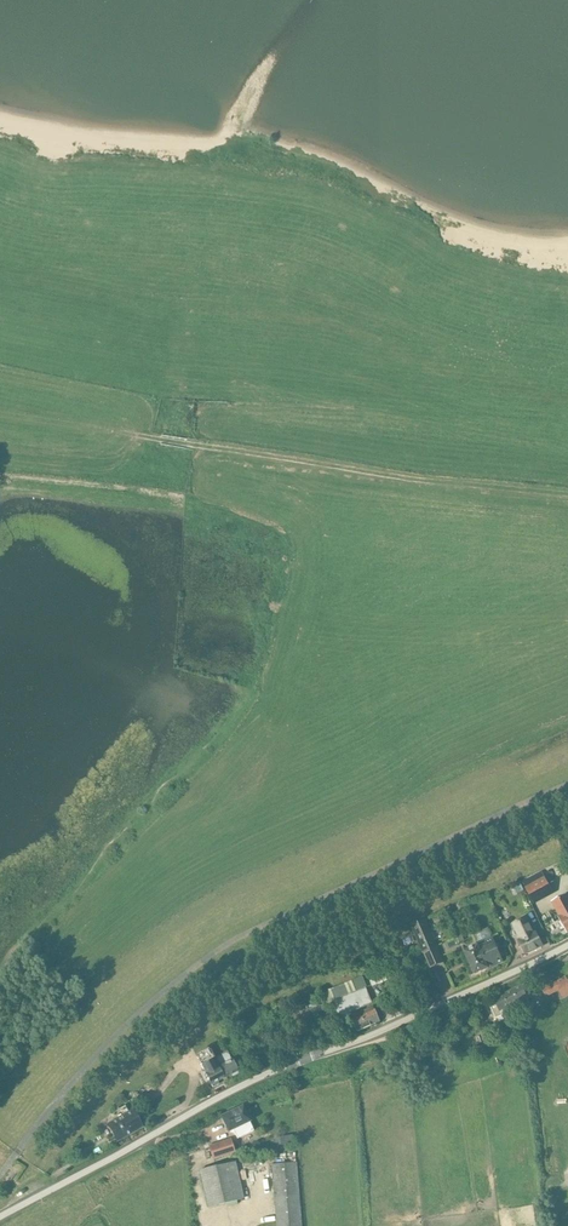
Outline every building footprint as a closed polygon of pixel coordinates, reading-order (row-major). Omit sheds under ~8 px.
[(533,902),(553,892),(546,879),(527,890),(533,902)] [(567,932),(567,899),(566,896),(553,903),(561,917),(560,918),(567,932)] [(465,940),(450,906),(443,909),(458,943),(465,940)] [(519,941),(525,954),(543,946),(537,932),(534,934),(527,919),(514,925),(521,940),(519,941)] [(411,926),(414,933),(423,954),(439,948),(426,920),(411,926)] [(464,951),(475,974),(489,968),(489,969),(503,962),(493,939),(479,945),(464,951)] [(559,990),(567,985),(567,980),(566,976),(542,989),(546,997),(559,990)] [(351,1017),(358,1032),(381,1021),(374,1008),(366,987),(356,991),(352,981),(329,990),(333,1001),(339,1018),(346,1015),(348,1019),(351,1017)] [(516,1003),(519,1009),(530,1004),(527,998),(523,985),(505,993),(510,1006),(516,1003)] [(559,990),(564,999),(567,996),(567,985),(559,990)] [(505,993),(494,999),(495,1000),(489,1003),(496,1018),(493,1019),(499,1033),(515,1026),(510,1015),(512,1014),(509,1007),(510,1006),(505,993)] [(312,1024),(316,1022),(314,1013),(325,1010),(323,999),(298,1006),(300,1012),(302,1022),(304,1022),(306,1035),(313,1033),(312,1024)] [(213,1084),(214,1087),(219,1084),(217,1081),(224,1077),(219,1067),(216,1062),(215,1063),(208,1049),(196,1055),(203,1069),(211,1084),(213,1084)] [(230,1075),(231,1077),(239,1074),(237,1071),(238,1071),(233,1060),(219,1067),(224,1077),(230,1075)] [(233,1129),(238,1138),(253,1131),(249,1122),(250,1121),(243,1107),(222,1117),(229,1131),(233,1129)] [(118,1141),(143,1127),(134,1111),(109,1125),(118,1141)] [(213,1159),(234,1152),(230,1139),(209,1146),(213,1159)] [(200,1170),(208,1207),(226,1203),(227,1206),(238,1204),(237,1200),(244,1198),(236,1162),(200,1170)] [(296,1163),(272,1165),(277,1225),(301,1225),(296,1163)]
